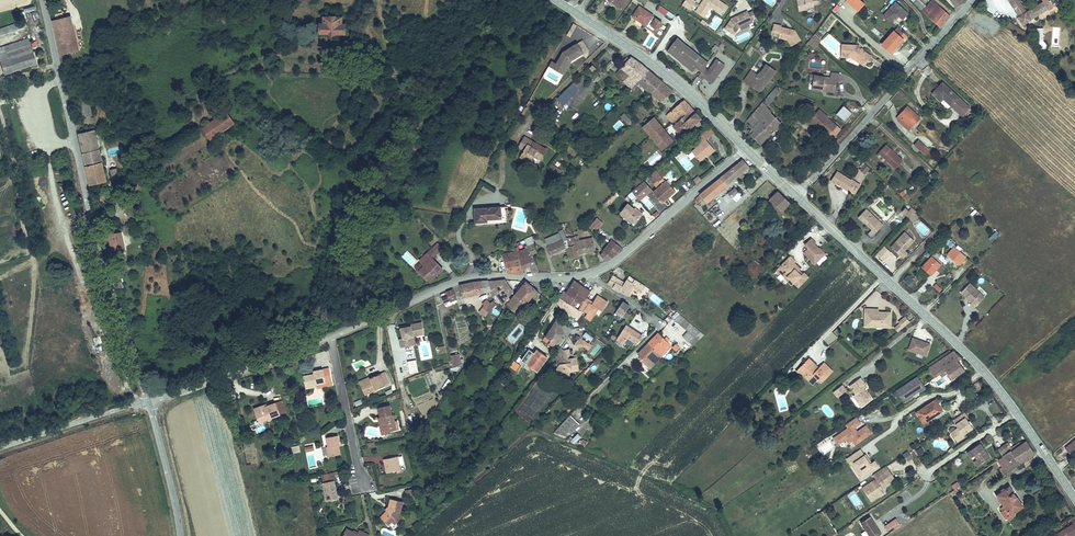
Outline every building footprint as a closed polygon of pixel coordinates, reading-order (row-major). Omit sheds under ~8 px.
[(617,2),(615,5),(621,9),(627,0),(608,0),(611,2),(612,0),(615,3),(616,2),(617,2)] [(695,1),(693,0),(685,0),(682,4),(690,9),(695,1)] [(721,14),(727,6),(718,0),(704,0),(703,1),(704,2),(703,3),(702,3),(698,8),(707,14),(711,8),(721,14)] [(797,0),(799,12),(808,10),(807,8),(819,6),(818,0),(797,0)] [(914,3),(922,10),(924,7),(917,0),(914,3)] [(923,11),(940,27),(950,16),(933,0),(923,11)] [(1044,1),(1026,12),(1019,17),(1023,24),(1059,1),(1059,0),(1043,0),(1044,1)] [(898,17),(902,21),(908,14),(896,3),(884,16),(892,22),(894,19),(896,20),(898,17)] [(643,20),(641,22),(646,26),(647,24),(657,31),(662,23),(655,19),(653,21),(650,19),(653,15),(639,6),(632,17),(636,19),(637,17),(640,20),(641,19),(643,20)] [(666,16),(668,10),(660,6),(657,12),(666,16)] [(1015,10),(1019,17),(1026,12),(1022,6),(1015,10)] [(698,8),(696,12),(704,18),(707,14),(698,8)] [(733,19),(725,30),(734,36),(741,26),(744,23),(746,24),(749,22),(750,24),(754,21),(753,19),(749,13),(748,11),(733,19)] [(55,15),(56,21),(69,18),(67,12),(55,15)] [(73,28),(70,17),(69,18),(56,21),(54,21),(61,54),(78,50),(73,28)] [(341,17),(325,17),(325,24),(321,24),(321,33),(330,33),(330,34),(335,34),(335,33),(345,33),(345,24),(341,24),(341,17)] [(0,29),(0,35),(0,36),(25,27),(23,21),(0,29)] [(1011,23),(1007,25),(1024,36),(1028,33),(1011,23)] [(655,35),(656,36),(658,34),(656,32),(657,31),(647,24),(646,26),(653,31),(655,35)] [(781,25),(773,24),(772,32),(779,33),(778,37),(788,39),(791,46),(801,41),(794,30),(791,29),(790,30),(788,30),(789,29),(781,27),(781,25)] [(25,27),(0,36),(1,38),(26,29),(25,27)] [(900,36),(903,33),(897,28),(895,31),(900,36)] [(1037,42),(1043,50),(1048,46),(1044,41),(1043,28),(1036,29),(1037,42)] [(900,36),(895,31),(882,44),(892,52),(904,39),(900,36)] [(821,42),(813,35),(811,38),(818,44),(819,45),(821,42)] [(681,46),(683,43),(677,38),(668,50),(693,71),(697,66),(702,71),(704,68),(708,63),(688,47),(686,50),(681,46)] [(815,48),(818,44),(811,38),(808,42),(815,48)] [(0,48),(0,57),(5,74),(28,66),(24,54),(32,51),(28,39),(0,48)] [(572,59),(572,60),(583,53),(578,43),(564,51),(557,64),(565,69),(569,60),(572,59)] [(866,60),(868,61),(871,56),(858,48),(858,46),(842,45),(841,55),(854,56),(864,63),(866,60)] [(909,55),(913,48),(908,45),(904,52),(909,55)] [(32,51),(24,54),(28,66),(36,64),(32,51)] [(865,66),(868,61),(866,60),(864,63),(854,56),(841,55),(841,57),(852,58),(865,66)] [(623,81),(631,89),(633,87),(639,82),(649,71),(640,64),(631,57),(620,68),(630,75),(624,80),(623,81)] [(565,74),(572,60),(572,59),(569,60),(565,69),(557,64),(555,68),(565,74)] [(717,60),(709,71),(704,68),(702,71),(699,75),(700,75),(699,77),(703,80),(705,78),(713,83),(718,75),(717,75),(718,73),(719,74),(725,65),(717,60)] [(884,78),(894,69),(888,62),(878,71),(884,78)] [(750,85),(752,83),(760,89),(763,86),(768,89),(773,82),(770,80),(776,72),(765,64),(757,76),(750,71),(743,81),(750,85)] [(624,80),(630,75),(620,68),(616,73),(624,80)] [(639,82),(651,93),(662,82),(649,71),(639,82)] [(832,90),(836,91),(837,82),(840,82),(841,74),(832,73),(831,78),(830,81),(824,79),(825,77),(815,75),(813,87),(823,89),(824,87),(827,88),(827,91),(832,92),(832,90)] [(567,90),(572,95),(586,82),(581,77),(567,90)] [(941,101),(943,99),(963,117),(972,107),(943,81),(932,93),(941,101)] [(661,102),(673,92),(662,82),(651,93),(661,102)] [(128,96),(122,83),(117,85),(124,98),(128,96)] [(759,92),(760,89),(752,83),(750,85),(759,92)] [(777,87),(763,103),(767,107),(780,91),(778,90),(779,88),(777,87)] [(88,99),(77,101),(81,117),(92,115),(88,99)] [(696,113),(684,101),(683,101),(668,114),(675,121),(684,113),(686,115),(687,114),(690,118),(696,113)] [(771,111),(767,107),(763,103),(753,115),(752,114),(747,120),(754,127),(748,132),(760,144),(761,143),(782,123),(775,117),(765,127),(760,121),(770,112),(771,111)] [(837,114),(845,122),(853,113),(845,105),(837,114)] [(907,105),(898,116),(911,128),(920,118),(907,105)] [(828,117),(820,110),(809,122),(816,127),(818,124),(821,127),(829,134),(837,126),(827,118),(828,117)] [(227,112),(203,128),(211,140),(235,123),(227,112)] [(775,117),(770,112),(760,121),(765,127),(775,117)] [(624,113),(621,117),(627,123),(630,119),(624,113)] [(682,135),(701,118),(696,113),(690,118),(687,114),(686,115),(684,113),(675,121),(677,123),(674,126),(682,135)] [(911,128),(898,116),(895,118),(899,121),(898,122),(908,131),(911,128)] [(649,121),(645,125),(643,127),(651,136),(661,127),(654,118),(649,121)] [(672,140),(661,127),(651,136),(661,149),(672,140)] [(81,146),(97,142),(94,130),(78,134),(81,146)] [(705,153),(707,155),(709,157),(715,151),(705,138),(698,144),(699,146),(692,152),(698,159),(705,153)] [(919,139),(914,144),(925,154),(929,149),(919,139)] [(530,140),(527,145),(534,149),(536,144),(537,144),(530,140)] [(414,141),(409,151),(416,155),(419,150),(416,149),(419,144),(414,141)] [(99,149),(97,142),(81,146),(83,153),(99,149)] [(524,151),(520,157),(530,163),(534,156),(541,160),(547,150),(536,144),(534,149),(527,145),(527,146),(522,143),(519,148),(524,151)] [(903,160),(886,145),(879,153),(887,160),(895,168),(903,160)] [(106,181),(99,149),(83,153),(90,185),(106,181)] [(700,161),(707,155),(705,153),(698,159),(700,161)] [(887,160),(879,153),(877,155),(885,163),(887,160)] [(748,167),(743,160),(706,190),(713,198),(748,167)] [(870,167),(865,163),(860,169),(865,174),(870,167)] [(116,169),(111,170),(110,170),(113,180),(118,179),(118,176),(120,175),(119,170),(116,171),(116,169)] [(844,187),(845,186),(851,190),(856,193),(862,184),(852,178),(852,180),(838,171),(831,181),(836,184),(836,183),(844,187)] [(656,188),(660,185),(655,179),(651,183),(656,188)] [(645,182),(633,193),(640,201),(652,190),(645,182)] [(663,204),(676,192),(666,182),(653,193),(663,204)] [(735,188),(729,193),(732,197),(739,192),(735,188)] [(902,197),(908,192),(905,189),(899,194),(902,197)] [(713,198),(706,190),(700,195),(703,198),(707,203),(713,198)] [(790,203),(779,192),(771,199),(783,211),(790,203)] [(771,199),(767,203),(779,214),(783,211),(771,199)] [(642,215),(634,209),(627,204),(620,213),(635,224),(642,215)] [(505,207),(475,209),(476,222),(487,222),(487,224),(506,223),(505,207)] [(878,229),(874,225),(877,221),(864,209),(857,217),(871,229),(867,233),(871,237),(878,229)] [(913,222),(919,216),(915,213),(909,219),(913,222)] [(537,234),(542,231),(542,220),(537,218),(533,226),(537,234)] [(598,218),(591,226),(597,230),(603,223),(598,218)] [(563,230),(559,232),(559,233),(563,241),(567,239),(563,230)] [(905,231),(901,236),(905,240),(906,239),(910,243),(913,239),(905,231)] [(121,233),(109,234),(113,252),(125,250),(121,233)] [(566,248),(563,241),(559,233),(546,239),(552,254),(566,248)] [(535,244),(531,236),(525,239),(528,247),(531,255),(537,252),(533,245),(535,244)] [(904,250),(910,243),(906,239),(905,240),(901,236),(891,247),(899,255),(904,250)] [(576,245),(576,242),(575,238),(574,237),(567,239),(573,258),(578,257),(575,245),(576,245)] [(805,244),(808,248),(803,252),(815,265),(827,254),(816,243),(817,242),(812,237),(805,244)] [(576,242),(576,245),(579,253),(596,250),(594,242),(592,242),(591,238),(580,241),(576,242)] [(613,250),(618,254),(623,249),(618,246),(617,247),(616,245),(611,241),(603,252),(604,252),(605,253),(607,250),(611,253),(613,250)] [(438,244),(431,250),(436,254),(442,248),(438,244)] [(520,259),(532,256),(531,255),(528,247),(519,251),(520,259)] [(966,257),(955,247),(947,255),(959,265),(966,257)] [(520,259),(519,251),(518,248),(515,249),(515,252),(503,255),(508,273),(516,274),(523,273),(522,269),(520,259)] [(431,250),(427,253),(432,258),(436,254),(431,250)] [(605,253),(611,258),(618,254),(613,250),(611,253),(607,250),(605,253)] [(611,258),(605,253),(604,252),(603,252),(602,251),(601,252),(602,254),(601,256),(606,261),(607,261),(611,258)] [(420,271),(428,279),(430,282),(443,269),(432,258),(427,253),(420,261),(423,264),(425,265),(420,271)] [(532,273),(538,270),(532,256),(520,259),(522,269),(530,266),(532,273)] [(786,276),(797,266),(794,264),(796,262),(790,257),(778,268),(786,276)] [(932,257),(923,267),(931,275),(940,265),(932,257)] [(800,269),(797,266),(786,276),(789,279),(787,281),(791,286),(793,284),(797,288),(808,278),(804,273),(803,274),(801,276),(797,272),(799,270),(800,269)] [(778,268),(776,270),(784,278),(786,276),(778,268)] [(428,279),(420,271),(418,269),(417,271),(427,281),(428,279)] [(119,275),(118,275),(115,276),(119,288),(123,287),(119,275)] [(625,284),(623,287),(611,280),(608,284),(619,292),(620,291),(628,296),(634,287),(642,292),(646,287),(630,276),(625,284)] [(611,280),(623,287),(625,284),(613,276),(611,280)] [(497,287),(490,291),(493,298),(497,295),(509,287),(505,280),(493,281),(497,287)] [(481,281),(477,281),(460,285),(463,297),(490,291),(497,287),(493,281),(482,281),(481,281)] [(526,281),(511,300),(507,306),(512,310),(521,299),(527,303),(537,291),(526,281)] [(575,281),(567,294),(574,299),(582,286),(575,281)] [(968,297),(974,302),(972,304),(971,305),(975,309),(985,298),(970,284),(961,293),(967,298),(968,297)] [(567,294),(564,292),(561,299),(578,310),(586,298),(590,292),(582,286),(574,299),(567,294)] [(509,287),(497,295),(504,304),(509,298),(513,292),(509,287)] [(642,292),(634,287),(628,296),(630,297),(635,290),(641,294),(642,292)] [(456,299),(453,289),(447,292),(451,301),(456,299)] [(586,298),(578,310),(583,314),(585,311),(587,312),(586,314),(591,318),(597,308),(601,310),(606,302),(597,295),(592,302),(591,304),(589,303),(590,301),(586,298)] [(512,310),(518,314),(527,303),(521,299),(512,310)] [(578,310),(561,299),(558,304),(561,308),(579,320),(583,314),(578,310)] [(630,315),(627,312),(631,306),(624,301),(617,312),(623,316),(623,317),(627,320),(630,315)] [(664,310),(669,314),(674,309),(670,305),(664,310)] [(869,322),(868,327),(873,327),(876,325),(882,325),(885,328),(890,328),(890,323),(888,322),(890,320),(888,319),(890,317),(890,313),(885,312),(882,316),(880,316),(880,314),(878,314),(877,316),(873,316),(873,315),(869,315),(869,308),(864,308),(864,319),(866,319),(869,322)] [(675,319),(674,320),(687,331),(682,336),(693,345),(705,335),(680,314),(675,319)] [(898,332),(910,321),(905,315),(898,321),(900,323),(894,327),(898,332)] [(558,317),(545,337),(556,344),(558,345),(564,335),(558,317)] [(413,347),(411,339),(414,338),(414,334),(425,332),(423,323),(411,326),(412,327),(408,328),(401,330),(403,340),(400,341),(402,349),(413,347)] [(626,326),(617,340),(623,344),(625,341),(626,343),(632,347),(633,347),(643,337),(626,326)] [(658,332),(637,353),(641,357),(652,367),(673,345),(669,342),(670,338),(667,336),(665,338),(658,332)] [(584,337),(591,342),(594,338),(586,333),(584,337)] [(589,351),(592,346),(581,338),(577,336),(575,338),(578,340),(574,345),(581,350),(584,347),(589,351)] [(556,344),(545,337),(543,341),(554,348),(556,344)] [(926,357),(931,344),(912,338),(908,351),(926,357)] [(565,351),(561,348),(554,357),(556,359),(557,368),(560,364),(559,359),(565,351)] [(536,349),(525,364),(538,373),(549,358),(536,349)] [(560,364),(557,368),(556,370),(565,377),(570,376),(570,372),(579,371),(577,358),(571,359),(572,362),(569,363),(568,359),(568,358),(570,355),(570,350),(566,350),(565,351),(559,359),(560,364)] [(965,370),(958,361),(962,358),(954,351),(917,376),(924,386),(936,378),(935,377),(945,370),(948,373),(952,379),(965,370)] [(460,353),(451,355),(453,366),(462,364),(460,353)] [(649,369),(652,367),(641,357),(639,359),(649,369)] [(419,372),(416,359),(407,361),(410,374),(419,372)] [(813,370),(815,372),(819,368),(809,359),(807,360),(815,368),(813,370)] [(833,372),(824,363),(819,368),(815,372),(813,370),(815,368),(807,360),(799,368),(804,372),(802,374),(814,385),(818,380),(822,383),(833,372)] [(520,365),(515,361),(511,366),(517,371),(520,365)] [(305,387),(316,385),(332,381),(329,368),(313,372),(314,374),(303,376),(305,387)] [(936,378),(937,380),(948,373),(945,370),(935,377),(936,378)] [(429,373),(425,374),(429,386),(433,385),(429,373)] [(385,387),(390,385),(386,374),(381,376),(380,374),(371,378),(371,380),(361,384),(365,395),(385,386),(385,387)] [(906,404),(926,391),(917,377),(897,390),(900,396),(905,403),(906,404)] [(854,396),(863,407),(869,402),(868,400),(871,397),(866,391),(865,392),(863,389),(864,389),(868,386),(861,378),(851,386),(857,394),(854,396)] [(843,385),(835,392),(839,397),(848,391),(843,385)] [(905,403),(900,396),(895,399),(900,406),(905,403)] [(323,397),(307,400),(309,408),(324,405),(323,397)] [(935,400),(917,412),(924,423),(942,411),(935,400)] [(270,416),(271,418),(280,415),(276,403),(268,406),(266,407),(265,405),(255,409),(259,420),(270,416)] [(383,427),(381,427),(382,430),(389,429),(389,432),(396,430),(394,419),(393,419),(390,405),(379,408),(381,417),(383,427)] [(961,420),(958,415),(952,420),(957,427),(953,430),(957,436),(962,434),(971,427),(970,424),(967,421),(965,417),(961,420)] [(580,425),(570,416),(553,433),(567,438),(580,425)] [(855,446),(873,435),(866,424),(862,426),(857,417),(845,424),(847,427),(832,437),(838,446),(846,441),(848,444),(853,442),(855,446)] [(590,426),(586,430),(593,436),(596,433),(590,426)] [(957,436),(953,430),(950,432),(956,441),(963,436),(962,434),(957,436)] [(582,437),(578,433),(571,440),(575,444),(582,437)] [(337,445),(339,445),(340,445),(338,435),(327,437),(329,446),(327,446),(329,456),(339,455),(337,445)] [(1002,446),(998,449),(1007,463),(1000,468),(1004,475),(1031,456),(1035,454),(1026,440),(1011,451),(1010,450),(1007,452),(1002,446)] [(1066,448),(1070,453),(1074,448),(1074,440),(1066,448)] [(981,443),(967,453),(971,458),(974,456),(977,460),(980,465),(990,458),(981,443)] [(921,447),(915,451),(919,456),(925,452),(921,447)] [(871,473),(879,468),(875,460),(870,463),(861,449),(845,458),(861,483),(873,475),(871,473)] [(908,462),(913,459),(908,451),(903,455),(908,462)] [(398,456),(384,459),(385,463),(386,463),(387,468),(386,468),(387,472),(401,469),(398,456)] [(870,489),(873,494),(878,491),(882,488),(880,486),(895,477),(887,464),(873,473),(876,477),(863,486),(866,490),(868,489),(870,489)] [(331,481),(330,473),(322,475),(327,500),(338,498),(335,481),(335,480),(331,481)] [(954,491),(960,487),(957,482),(951,486),(954,491)] [(1010,486),(997,495),(1005,506),(1007,508),(1005,510),(1001,512),(1006,518),(1010,516),(1023,506),(1010,486)] [(418,497),(416,489),(408,491),(409,499),(418,497)] [(872,499),(875,497),(873,494),(870,489),(868,489),(866,490),(872,499)] [(390,507),(387,510),(381,517),(389,524),(398,514),(401,511),(402,500),(389,499),(388,505),(389,506),(390,507)] [(401,517),(398,514),(389,524),(392,527),(401,517)] [(874,521),(870,515),(860,521),(866,531),(869,535),(875,535),(880,532),(875,523),(874,524),(872,522),(874,521)] [(885,527),(889,532),(900,524),(895,517),(887,523),(888,525),(885,527)] [(1068,535),(1074,535),(1074,528),(1073,524),(1064,530),(1068,535)]
